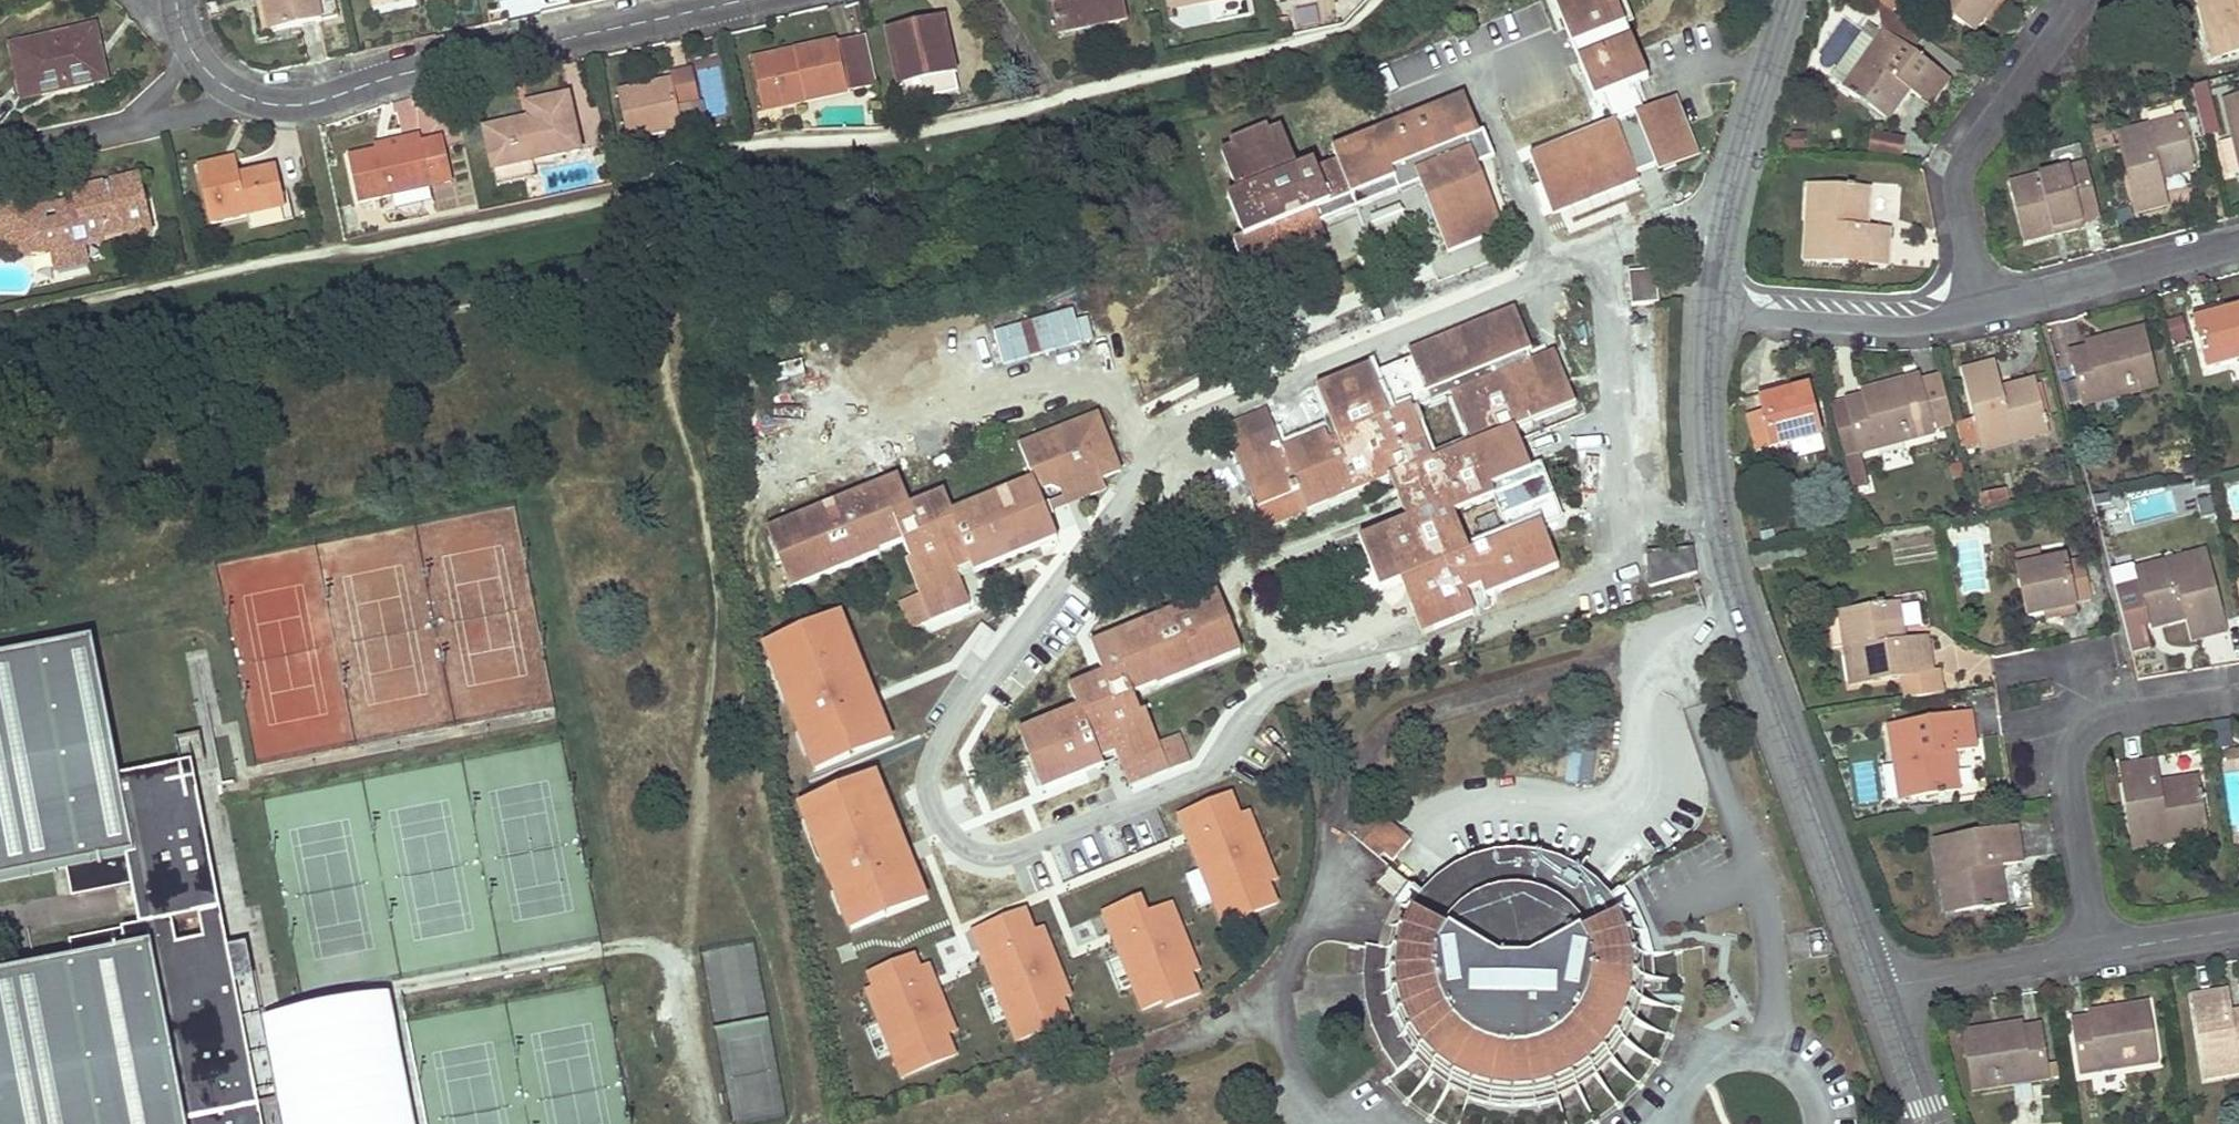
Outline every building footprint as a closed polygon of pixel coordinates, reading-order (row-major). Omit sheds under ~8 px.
[(270,0),(262,0),(269,33),(277,32),(270,0)] [(277,32),(298,27),(321,22),(316,0),(270,0),(277,32)] [(395,5),(394,0),(375,0),(377,9),(395,5)] [(1056,30),(1091,24),(1092,28),(1126,22),(1122,0),(1050,0),(1056,30)] [(1171,11),(1223,0),(1169,0),(1171,11)] [(1658,169),(1698,153),(1675,97),(1642,110),(1631,84),(1647,78),(1615,0),(1555,0),(1595,98),(1609,93),(1614,106),(1619,120),(1530,156),(1552,213),(1638,178),(1634,167),(1654,159),(1658,169)] [(1892,14),(1898,5),(1892,0),(1873,0),(1892,14)] [(1989,12),(1994,5),(1999,8),(2004,0),(1937,0),(1935,4),(1975,32),(1985,18),(1989,12)] [(2205,23),(2214,21),(2222,54),(2238,50),(2238,0),(2199,0),(2205,23)] [(1985,18),(1990,22),(1999,8),(1994,5),(1989,12),(1985,18)] [(1906,86),(1908,88),(1910,89),(1932,104),(1949,81),(1913,54),(1923,39),(1878,6),(1883,32),(1882,34),(1845,85),(1885,114),(1906,86)] [(1291,35),(1288,18),(1274,21),(1278,37),(1291,35)] [(956,74),(952,55),(948,37),(945,37),(942,21),(888,32),(899,86),(956,74)] [(2213,56),(2222,54),(2214,21),(2205,23),(2213,56)] [(1057,35),(1092,28),(1091,24),(1056,30),(1057,35)] [(1845,85),(1882,34),(1868,24),(1831,76),(1845,85)] [(82,58),(99,54),(93,29),(10,46),(20,100),(88,86),(82,58)] [(787,64),(786,62),(786,61),(753,68),(763,112),(846,95),(877,88),(865,37),(835,43),(793,52),(795,62),(787,64)] [(787,64),(795,62),(793,52),(752,60),(753,68),(786,61),(786,62),(787,64)] [(99,54),(82,58),(88,86),(105,82),(99,54)] [(677,106),(687,104),(698,101),(691,70),(670,75),(671,80),(617,92),(628,141),(682,130),(677,106)] [(1394,96),(1410,90),(1403,72),(1387,79),(1394,96)] [(1906,86),(1885,114),(1889,118),(1910,89),(1908,88),(1906,86)] [(2221,136),(2209,87),(2192,92),(2204,140),(2221,136)] [(1410,90),(1394,96),(1400,110),(1416,103),(1410,90)] [(1248,277),(1266,270),(1283,263),(1288,272),(1318,260),(1315,249),(1328,244),(1313,209),(1394,177),(1399,189),(1420,181),(1449,249),(1502,228),(1465,139),(1478,135),(1462,95),(1332,147),(1337,160),(1316,168),(1313,160),(1297,166),(1280,127),(1268,131),(1266,126),(1230,140),(1233,147),(1222,152),(1237,192),(1228,196),(1245,238),(1234,242),(1248,277)] [(404,129),(424,123),(415,96),(395,103),(404,129)] [(577,152),(571,124),(565,97),(528,105),(530,119),(484,129),(493,170),(532,161),(577,152)] [(2235,138),(2238,137),(2238,98),(2225,101),(2235,138)] [(687,104),(677,106),(682,130),(703,126),(698,101),(687,104)] [(2161,178),(2160,173),(2194,164),(2182,117),(2117,134),(2138,212),(2168,203),(2161,178)] [(2115,150),(2109,128),(2093,132),(2099,154),(2115,150)] [(731,130),(704,136),(706,146),(733,140),(731,130)] [(1906,138),(1872,133),(1870,151),(1902,157),(1906,138)] [(358,202),(431,187),(452,182),(442,134),(421,139),(420,134),(400,138),(401,141),(401,144),(376,149),(348,155),(358,202)] [(2235,138),(2217,143),(2225,176),(2238,172),(2238,137),(2235,138)] [(375,143),(376,149),(401,144),(401,141),(400,138),(375,143)] [(238,177),(235,161),(226,162),(230,179),(238,177)] [(532,161),(493,170),(496,186),(535,178),(532,161)] [(226,162),(212,165),(198,168),(209,225),(246,216),(285,208),(277,168),(238,177),(230,179),(226,162)] [(2161,178),(2196,169),(2194,164),(2160,173),(2161,178)] [(2027,242),(2056,234),(2055,230),(2082,222),(2099,217),(2085,165),(2011,184),(2027,242)] [(58,209),(68,255),(85,251),(84,247),(152,230),(139,176),(71,193),(74,205),(58,209)] [(1807,220),(1805,260),(1888,264),(1891,230),(1867,228),(1870,191),(1818,187),(1816,220),(1807,220)] [(1816,220),(1818,187),(1809,187),(1807,220),(1816,220)] [(46,208),(20,190),(12,202),(43,223),(53,222),(57,217),(56,209),(46,208)] [(68,255),(58,209),(56,209),(57,217),(53,222),(43,223),(12,202),(0,220),(0,237),(29,256),(36,246),(50,256),(65,252),(66,256),(68,255)] [(285,208),(246,216),(248,225),(291,215),(289,207),(285,208)] [(2055,230),(2056,234),(2083,227),(2082,222),(2055,230)] [(65,252),(50,256),(54,274),(89,265),(85,251),(68,255),(66,256),(65,252)] [(1633,305),(1657,301),(1653,268),(1628,272),(1633,305)] [(2227,311),(2226,305),(2211,309),(2212,315),(2227,311)] [(1395,378),(1400,388),(1410,408),(1451,392),(1472,443),(1431,460),(1453,512),(1494,496),(1510,536),(1470,553),(1481,584),(1485,594),(1556,565),(1541,524),(1561,517),(1540,463),(1529,467),(1521,446),(1513,425),(1574,400),(1553,350),(1530,359),(1526,349),(1529,348),(1513,308),(1409,349),(1417,369),(1395,378)] [(2235,309),(2227,311),(2212,315),(2211,309),(2194,314),(2208,368),(2238,360),(2238,308),(2235,309)] [(2187,340),(2181,317),(2167,321),(2173,344),(2187,340)] [(2088,347),(2071,352),(2085,405),(2158,385),(2143,328),(2112,336),(2114,340),(2088,347)] [(2086,343),(2088,347),(2114,340),(2112,336),(2086,343)] [(760,369),(767,397),(809,388),(802,360),(760,369)] [(1994,362),(1964,370),(1976,418),(1983,441),(1985,449),(2047,431),(2034,383),(2002,391),(2001,387),(1994,362)] [(1410,408),(1400,388),(1381,396),(1370,367),(1317,388),(1337,439),(1329,443),(1324,432),(1282,449),(1266,409),(1225,426),(1266,526),(1394,475),(1403,497),(1409,494),(1412,502),(1418,515),(1360,538),(1380,589),(1401,580),(1422,631),(1474,611),(1466,590),(1481,584),(1470,553),(1453,512),(1431,460),(1410,408)] [(1919,377),(1933,430),(1955,424),(1941,372),(1919,377)] [(1888,383),(1889,389),(1847,400),(1849,408),(1832,413),(1844,457),(1861,453),(1934,434),(1933,430),(1919,377),(1918,375),(1888,383)] [(2002,391),(2034,383),(2033,378),(2001,387),(2002,391)] [(1792,392),(1790,385),(1774,389),(1776,396),(1792,392)] [(1808,388),(1800,390),(1792,392),(1776,396),(1774,389),(1759,393),(1764,414),(1774,448),(1793,443),(1797,457),(1826,449),(1808,388)] [(1849,408),(1847,400),(1830,405),(1832,413),(1849,408)] [(955,569),(963,566),(971,562),(974,570),(1056,536),(1045,510),(1036,488),(1046,484),(1060,489),(1072,484),(1077,497),(1102,486),(1098,477),(1120,468),(1097,414),(1019,446),(1033,479),(952,512),(943,491),(909,504),(896,475),(768,527),(792,586),(879,550),(878,547),(902,537),(911,560),(906,562),(919,591),(897,600),(909,628),(930,619),(969,603),(955,569)] [(1745,419),(1754,453),(1774,448),(1764,414),(1745,419)] [(1983,441),(1976,418),(1960,423),(1966,445),(1983,441)] [(1854,492),(1870,488),(1861,453),(1844,457),(1854,492)] [(2196,475),(2194,461),(2183,463),(2185,477),(2196,475)] [(1077,497),(1072,484),(1060,489),(1046,484),(1036,488),(1045,510),(1060,503),(1077,497)] [(2008,504),(2005,489),(1982,493),(1985,508),(2008,504)] [(2199,518),(2216,515),(2211,494),(2194,498),(2199,518)] [(2039,549),(2017,553),(2020,566),(2041,562),(2039,549)] [(2187,618),(2190,628),(2193,639),(2226,630),(2205,551),(2167,561),(2170,568),(2138,577),(2139,581),(2115,588),(2132,652),(2151,647),(2145,625),(2149,624),(2159,621),(2160,624),(2187,618)] [(2027,615),(2035,614),(2043,612),(2058,610),(2060,615),(2077,612),(2075,600),(2089,597),(2082,561),(2067,563),(2066,557),(2041,562),(2020,566),(2018,567),(2027,615)] [(2170,568),(2167,561),(2135,569),(2138,577),(2170,568)] [(2135,569),(2135,565),(2110,570),(2115,588),(2139,581),(2138,577),(2135,569)] [(1129,783),(1148,775),(1168,767),(1189,759),(1178,733),(1157,742),(1145,711),(1139,713),(1131,690),(1157,679),(1158,682),(1240,649),(1216,591),(1091,642),(1104,673),(1070,686),(1079,706),(1019,730),(1042,788),(1101,764),(1098,755),(1115,749),(1129,783)] [(1905,641),(1902,623),(1900,604),(1829,614),(1834,647),(1844,646),(1851,684),(1904,677),(1907,699),(1944,693),(1940,669),(1933,670),(1928,638),(1905,641)] [(844,610),(760,640),(808,771),(892,740),(844,610)] [(2060,615),(2058,610),(2043,612),(2044,618),(2060,615)] [(33,874),(135,854),(124,794),(120,777),(100,672),(94,640),(0,658),(0,881),(33,874)] [(1895,764),(1904,763),(1909,796),(1960,788),(1955,751),(1977,747),(1972,713),(1889,726),(1895,764)] [(2215,750),(2232,747),(2229,721),(2220,722),(2210,723),(2215,750)] [(2222,752),(2224,772),(2238,770),(2238,750),(2222,752)] [(2172,833),(2188,831),(2205,828),(2198,778),(2159,783),(2156,761),(2150,762),(2122,766),(2134,848),(2173,841),(2172,833)] [(120,777),(124,794),(184,782),(201,870),(193,871),(202,916),(199,916),(204,940),(177,945),(179,957),(209,952),(217,997),(238,993),(193,763),(179,766),(131,775),(120,777)] [(1895,764),(1901,798),(1909,796),(1904,763),(1895,764)] [(188,1123),(281,1123),(261,1022),(255,990),(238,993),(217,997),(209,952),(179,957),(177,945),(172,921),(199,916),(202,916),(193,871),(201,870),(184,782),(124,794),(135,854),(66,868),(71,896),(132,885),(141,882),(146,905),(136,906),(140,926),(70,940),(74,963),(154,947),(157,965),(188,1123)] [(889,827),(879,805),(868,810),(877,832),(889,827)] [(908,965),(911,972),(914,979),(935,969),(899,883),(910,878),(889,827),(877,832),(868,810),(822,828),(832,850),(842,846),(864,898),(842,907),(852,929),(863,925),(883,975),(908,965)] [(1363,843),(1380,858),(1385,853),(1393,860),(1411,840),(1386,817),(1363,843)] [(1950,878),(1954,911),(2006,904),(2000,866),(2023,862),(2017,828),(1935,841),(1941,879),(1950,878)] [(2173,841),(2206,836),(2205,828),(2188,831),(2172,833),(2173,841)] [(1129,893),(1119,870),(1110,847),(1058,868),(1062,879),(1041,887),(1037,876),(1033,866),(980,888),(984,899),(963,908),(981,952),(1005,943),(1000,933),(1051,913),(1059,933),(1082,924),(1078,913),(1129,893)] [(1632,1011),(1633,1008),(1634,1004),(1635,997),(1636,990),(1637,982),(1637,975),(1636,968),(1636,960),(1634,953),(1633,946),(1631,939),(1628,932),(1625,926),(1622,919),(1618,913),(1614,907),(1610,901),(1605,895),(1600,890),(1594,885),(1589,880),(1583,876),(1577,872),(1570,869),(1564,866),(1557,863),(1550,860),(1543,858),(1536,857),(1528,856),(1521,855),(1514,855),(1507,855),(1499,856),(1492,857),(1485,858),(1478,860),(1471,863),(1464,865),(1458,868),(1451,872),(1445,876),(1439,880),(1433,885),(1428,890),(1423,895),(1418,901),(1414,906),(1410,912),(1406,919),(1403,925),(1400,932),(1397,939),(1395,946),(1393,953),(1366,948),(1365,956),(1365,964),(1364,972),(1365,980),(1365,988),(1366,996),(1367,1004),(1369,1012),(1371,1020),(1374,1028),(1377,1035),(1380,1042),(1384,1050),(1388,1057),(1392,1063),(1397,1070),(1417,1054),(1422,1059),(1427,1065),(1432,1070),(1438,1074),(1444,1079),(1450,1083),(1456,1086),(1463,1089),(1469,1092),(1476,1095),(1483,1097),(1490,1098),(1498,1100),(1505,1100),(1512,1101),(1520,1101),(1527,1100),(1534,1099),(1541,1098),(1548,1096),(1555,1094),(1562,1091),(1569,1088),(1575,1084),(1581,1080),(1587,1076),(1593,1072),(1598,1067),(1604,1062),(1609,1056),(1613,1050),(1617,1044),(1621,1038),(1624,1032),(1627,1025),(1630,1018),(1632,1011)] [(1165,875),(1158,859),(1147,863),(1154,880),(1165,875)] [(1058,868),(1037,876),(1041,887),(1062,879),(1058,868)] [(1941,879),(1946,913),(1954,911),(1950,878),(1941,879)] [(141,882),(132,885),(136,906),(146,905),(141,882)] [(980,888),(958,896),(963,908),(984,899),(980,888)] [(702,952),(718,1021),(767,1010),(751,941),(702,952)] [(157,965),(154,947),(74,963),(47,968),(43,969),(0,977),(0,1123),(188,1123),(157,965)] [(2231,1013),(2227,991),(2193,997),(2206,1079),(2238,1073),(2238,1011),(2231,1013)] [(2117,1014),(2104,1016),(2090,1019),(2073,1022),(2082,1074),(2157,1063),(2147,1003),(2117,1008),(2117,1014)] [(2117,1014),(2117,1008),(2089,1013),(2090,1019),(2104,1016),(2117,1014)] [(734,1117),(781,1110),(768,1018),(721,1024),(734,1117)] [(2022,1028),(2021,1023),(1996,1027),(1996,1033),(2022,1028)] [(1996,1027),(1980,1030),(1964,1032),(1973,1091),(2059,1077),(2057,1063),(2046,1065),(2041,1025),(2022,1028),(1996,1033),(1996,1027)]
